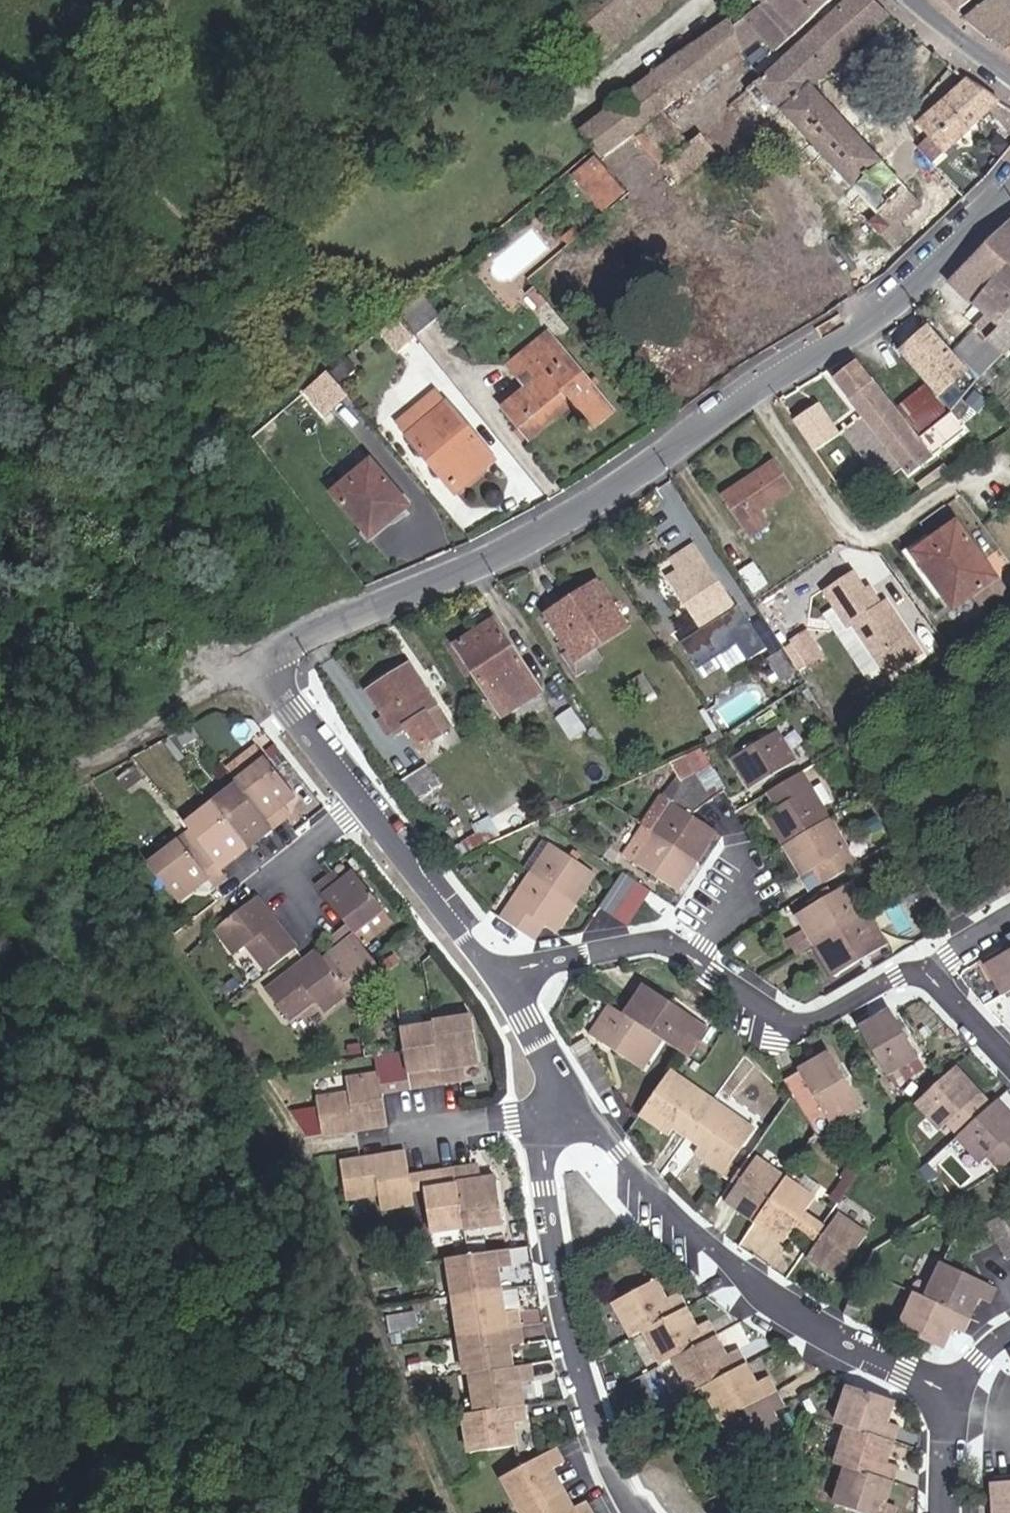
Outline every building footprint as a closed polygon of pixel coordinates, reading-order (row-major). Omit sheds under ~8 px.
[(570,8),(575,15),(586,27),(618,0),(579,0),(570,8)] [(643,23),(623,0),(618,0),(586,27),(574,37),(580,44),(593,60),(625,34),(627,36),(643,23)] [(643,23),(671,0),(623,0),(643,23)] [(741,50),(765,32),(779,48),(832,0),(769,0),(766,2),(735,26),(741,50)] [(878,0),(849,0),(760,80),(882,212),(874,221),(898,246),(913,231),(904,221),(922,202),(813,85),(893,13),(878,0)] [(960,9),(972,0),(950,0),(960,9)] [(968,15),(995,36),(1009,25),(1009,0),(989,0),(968,15)] [(574,37),(586,27),(575,15),(563,25),(574,37)] [(733,18),(658,71),(679,97),(701,81),(715,70),(729,60),(741,50),(735,26),(733,18)] [(1009,48),(1009,25),(995,36),(1009,48)] [(574,37),(558,51),(563,57),(580,44),(574,37)] [(746,58),(741,50),(729,60),(734,67),(746,58)] [(529,75),(516,62),(511,66),(524,80),(529,75)] [(715,70),(701,81),(709,92),(722,81),(715,70)] [(582,130),(596,147),(604,158),(644,126),(666,108),(679,97),(658,71),(582,130)] [(1009,128),(1009,107),(970,77),(920,122),(930,134),(920,144),(935,161),(994,108),(1009,128)] [(692,140),(666,108),(644,126),(659,145),(652,150),(664,164),(692,140)] [(630,192),(597,155),(574,175),(606,213),(630,192)] [(948,283),(982,318),(951,353),(976,382),(1002,355),(986,341),(1009,312),(1009,222),(948,283)] [(426,293),(405,312),(421,331),(443,313),(426,293)] [(986,341),(1002,355),(1009,346),(1009,312),(986,341)] [(399,317),(383,330),(400,349),(416,336),(399,317)] [(951,353),(929,328),(899,354),(950,412),(976,382),(951,353)] [(550,401),(561,414),(576,401),(596,425),(615,411),(550,331),(513,363),(531,385),(507,404),(523,424),(550,401)] [(333,370),(341,380),(357,366),(349,357),(333,370)] [(929,459),(855,366),(834,382),(908,476),(929,459)] [(925,388),(900,411),(918,435),(945,411),(925,388)] [(533,436),(561,414),(550,401),(523,424),(533,436)] [(486,453),(490,450),(449,402),(411,434),(451,482),(455,479),(463,487),(494,462),(486,453)] [(782,402),(775,406),(778,412),(785,407),(782,402)] [(802,432),(810,444),(815,441),(807,429),(802,432)] [(803,448),(810,444),(802,432),(795,436),(803,448)] [(391,512),(396,517),(412,504),(374,459),(336,492),(368,531),(391,512)] [(777,468),(727,499),(753,541),(771,529),(762,515),(794,494),(777,468)] [(373,537),(396,517),(391,512),(368,531),(373,537)] [(955,525),(911,557),(952,613),(971,599),(981,613),(1006,594),(955,525)] [(736,615),(693,550),(673,563),(681,574),(671,580),(706,634),(736,615)] [(887,680),(919,658),(889,613),(884,617),(867,592),(862,594),(850,576),(822,596),(846,631),(851,628),(887,680)] [(576,662),(596,650),(628,631),(599,583),(547,616),(571,653),(576,662)] [(494,624),(457,647),(503,717),(539,693),(494,624)] [(808,637),(792,647),(806,670),(822,660),(808,637)] [(604,663),(596,650),(576,662),(571,653),(563,658),(577,679),(587,673),(588,676),(599,671),(597,667),(604,663)] [(782,654),(768,663),(782,686),(797,677),(782,654)] [(411,667),(369,694),(396,736),(407,729),(420,750),(440,738),(426,717),(438,710),(411,667)] [(657,699),(643,677),(633,683),(647,706),(657,699)] [(779,734),(732,761),(750,792),(797,764),(779,734)] [(234,781),(264,760),(255,748),(225,769),(234,781)] [(265,759),(234,781),(237,784),(272,831),(284,821),(276,809),(294,795),(265,759)] [(710,807),(724,798),(701,761),(688,769),(710,807)] [(142,777),(133,766),(117,778),(126,790),(142,777)] [(400,784),(414,806),(441,790),(427,767),(400,784)] [(673,778),(695,815),(710,807),(688,769),(673,778)] [(766,817),(785,850),(831,823),(803,776),(764,799),(772,813),(766,817)] [(237,784),(211,805),(246,850),(272,831),(237,784)] [(211,805),(184,825),(192,834),(206,853),(219,871),(246,850),(211,805)] [(649,836),(692,865),(713,835),(670,806),(649,836)] [(831,823),(785,850),(803,881),(811,876),(819,892),(820,891),(858,868),(831,823)] [(207,880),(214,889),(226,880),(219,871),(192,834),(150,865),(177,902),(207,880)] [(626,866),(670,898),(692,865),(649,836),(626,866)] [(546,848),(526,876),(571,908),(591,879),(546,848)] [(317,888),(347,928),(353,935),(362,947),(391,925),(381,913),(383,912),(355,874),(336,887),(329,879),(317,888)] [(526,876),(494,921),(531,946),(542,932),(550,937),(571,908),(526,876)] [(621,880),(597,913),(611,924),(634,889),(621,880)] [(787,940),(799,960),(817,949),(871,917),(854,888),(828,904),(816,910),(800,920),(805,929),(787,940)] [(634,889),(611,924),(624,933),(647,899),(634,889)] [(819,892),(809,898),(816,910),(828,904),(820,891),(819,892)] [(256,898),(214,930),(236,958),(248,949),(267,973),(296,951),(256,898)] [(890,950),(871,917),(817,949),(837,981),(890,950)] [(324,961),(350,994),(354,999),(356,1003),(362,1008),(392,985),(362,947),(353,935),(347,928),(336,937),(343,947),(335,952),(324,961)] [(336,937),(328,943),(335,952),(343,947),(336,937)] [(987,963),(1004,994),(1009,991),(1009,951),(987,963)] [(317,952),(304,961),(264,992),(288,1025),(315,1003),(324,1014),(350,994),(324,961),(317,952)] [(663,1046),(679,1057),(700,1026),(648,991),(628,1022),(663,1046)] [(628,1022),(611,1011),(590,1041),(642,1077),(663,1046),(628,1022)] [(917,1059),(891,1014),(861,1031),(887,1076),(917,1059)] [(384,1095),(468,1082),(466,1069),(473,1069),(482,1067),(474,1016),(433,1022),(433,1026),(402,1030),(409,1074),(381,1078),(381,1074),(347,1080),(349,1094),(319,1098),(324,1139),(389,1128),(384,1095)] [(679,1057),(689,1064),(710,1033),(700,1026),(679,1057)] [(786,1084),(804,1111),(818,1103),(833,1127),(863,1109),(830,1057),(786,1084)] [(466,1069),(468,1082),(475,1081),(473,1069),(466,1069)] [(949,1125),(981,1095),(956,1069),(917,1104),(942,1131),(949,1125)] [(675,1074),(644,1119),(670,1138),(675,1131),(702,1093),(675,1074)] [(702,1093),(675,1131),(690,1143),(717,1103),(702,1093)] [(992,1107),(981,1095),(949,1125),(961,1137),(992,1107)] [(733,1114),(717,1103),(690,1143),(705,1153),(733,1114)] [(992,1107),(961,1137),(959,1139),(984,1164),(990,1158),(1009,1139),(1009,1116),(997,1103),(992,1107)] [(733,1114),(705,1153),(701,1159),(724,1175),(732,1165),(756,1131),(733,1114)] [(990,1158),(1001,1170),(1009,1161),(1009,1139),(990,1158)] [(415,1208),(413,1195),(410,1176),(407,1163),(406,1152),(343,1162),(349,1205),(381,1200),(383,1214),(415,1208)] [(726,1201),(757,1223),(786,1181),(757,1161),(746,1175),(739,1185),(726,1201)] [(486,1163),(478,1165),(481,1178),(487,1176),(489,1177),(486,1163)] [(478,1165),(457,1168),(467,1234),(504,1228),(496,1175),(489,1177),(487,1176),(481,1178),(478,1165)] [(724,1175),(732,1181),(739,1170),(732,1165),(724,1175)] [(467,1234),(457,1168),(423,1174),(425,1193),(433,1239),(467,1234)] [(732,1181),(739,1185),(746,1175),(739,1170),(732,1181)] [(425,1193),(423,1174),(410,1176),(413,1195),(425,1193)] [(786,1181),(757,1223),(786,1243),(798,1227),(805,1216),(815,1202),(786,1181)] [(798,1227),(808,1235),(816,1223),(805,1216),(798,1227)] [(827,1231),(819,1242),(809,1257),(839,1279),(866,1237),(837,1216),(827,1231)] [(1008,1261),(1009,1260),(1009,1230),(1003,1216),(988,1224),(1008,1261)] [(808,1235),(819,1242),(827,1231),(816,1223),(808,1235)] [(453,1301),(504,1292),(500,1269),(512,1267),(509,1251),(446,1261),(453,1301)] [(991,1303),(997,1291),(939,1263),(924,1297),(972,1320),(982,1298),(991,1303)] [(645,1332),(686,1309),(678,1294),(667,1300),(657,1281),(615,1303),(634,1339),(645,1332)] [(460,1340),(523,1329),(519,1311),(507,1313),(504,1292),(453,1301),(460,1340)] [(965,1333),(972,1320),(924,1297),(914,1293),(898,1328),(945,1350),(955,1329),(965,1333)] [(697,1328),(686,1309),(645,1332),(663,1366),(674,1360),(716,1337),(708,1322),(697,1328)] [(525,1343),(523,1329),(460,1340),(466,1376),(470,1375),(516,1368),(512,1345),(525,1343)] [(727,1357),(716,1337),(674,1360),(693,1394),(705,1388),(748,1365),(740,1350),(727,1357)] [(532,1365),(516,1368),(470,1375),(476,1414),(527,1405),(524,1385),(536,1383),(532,1365)] [(705,1388),(723,1423),(776,1393),(768,1378),(757,1383),(748,1365),(705,1388)] [(849,1428),(894,1443),(899,1426),(889,1423),(896,1404),(851,1387),(837,1425),(849,1428)] [(776,1393),(723,1423),(741,1456),(784,1433),(774,1414),(784,1408),(776,1393)] [(527,1405),(476,1414),(465,1417),(470,1454),(519,1447),(515,1425),(530,1422),(527,1405)] [(850,1470),(892,1485),(897,1468),(887,1464),(894,1443),(849,1428),(837,1465),(850,1470)] [(566,1491),(555,1471),(567,1464),(559,1449),(503,1481),(521,1512),(527,1512),(566,1491)] [(892,1485),(850,1470),(839,1504),(864,1512),(896,1512),(897,1508),(886,1504),(892,1485)] [(997,1512),(1009,1512),(1009,1482),(995,1483),(997,1512)] [(566,1491),(527,1512),(593,1512),(588,1502),(576,1509),(566,1491)]
